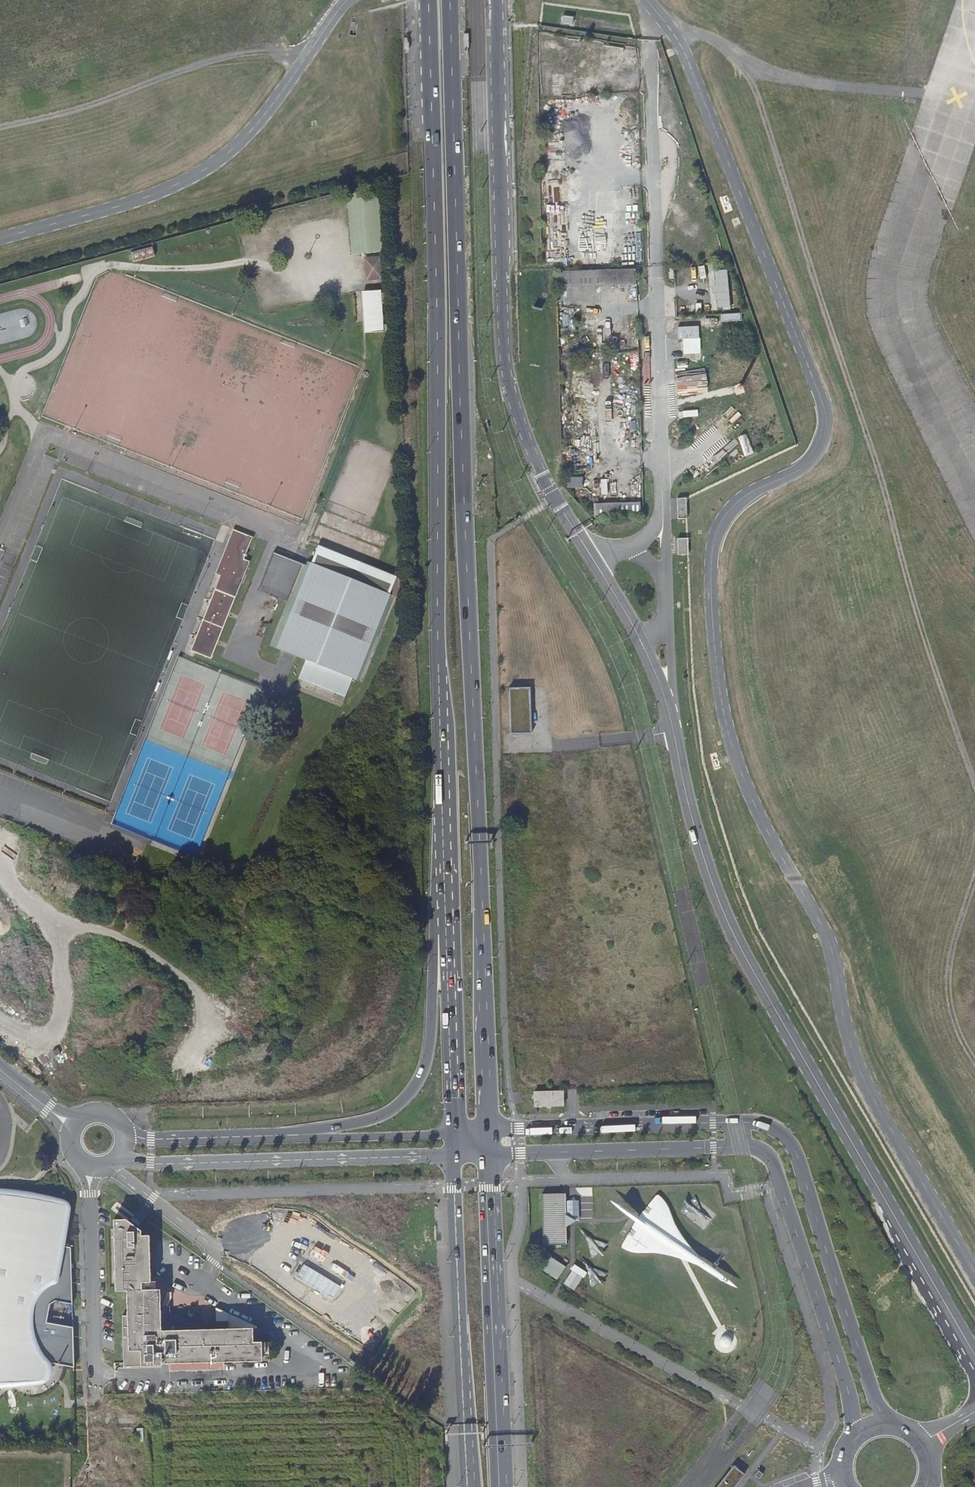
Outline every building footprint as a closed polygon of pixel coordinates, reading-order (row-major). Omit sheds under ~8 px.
[(573,18),(563,16),(562,24),(572,25),(573,18)] [(614,103),(602,103),(602,113),(614,113),(614,103)] [(556,181),(541,181),(542,263),(563,262),(562,218),(565,218),(565,196),(556,196),(556,181)] [(612,192),(604,192),(596,193),(595,268),(613,267),(613,254),(619,254),(619,214),(613,214),(612,192)] [(380,253),(377,217),(376,194),(373,193),(346,195),(351,256),(359,255),(362,255),(380,253)] [(380,257),(364,258),(365,281),(381,280),(380,257)] [(713,265),(707,266),(712,315),(718,315),(717,309),(722,309),(723,312),(731,311),(727,270),(714,272),(713,265)] [(635,270),(558,272),(559,288),(635,285),(635,270)] [(362,293),(365,334),(383,332),(380,292),(362,293)] [(679,341),(683,340),(684,353),(687,353),(699,352),(698,331),(698,327),(678,328),(679,341)] [(22,398),(20,397),(20,401),(21,402),(23,402),(25,402),(29,401),(31,400),(32,398),(34,396),(36,394),(37,391),(37,388),(37,385),(37,382),(35,380),(34,378),(32,376),(30,375),(28,374),(27,374),(26,377),(28,377),(30,379),(32,381),(33,384),(34,386),(33,389),(33,392),(31,394),(29,396),(26,397),(24,398),(22,398)] [(582,479),(567,479),(567,489),(583,489),(582,479)] [(686,498),(677,499),(677,519),(686,519),(686,509),(686,498)] [(640,503),(594,505),(594,519),(641,517),(640,503)] [(195,652),(210,658),(248,561),(242,559),(251,537),(233,530),(216,573),(221,575),(190,650),(195,652)] [(687,539),(678,539),(679,555),(679,556),(688,555),(687,539)] [(386,572),(317,545),(310,562),(390,594),(396,576),(386,572)] [(287,602),(269,645),(282,651),(288,653),(295,656),(306,660),(352,678),(360,682),(393,595),(390,594),(310,562),(304,560),(302,564),(287,602)] [(405,581),(396,576),(390,594),(393,595),(394,596),(399,598),(405,581)] [(352,678),(306,660),(298,679),(336,694),(344,697),(352,678)] [(530,688),(509,688),(511,734),(532,733),(530,688)] [(344,697),(336,694),(333,700),(342,703),(345,697),(344,697)] [(563,1092),(535,1093),(535,1095),(535,1100),(536,1107),(538,1107),(542,1107),(547,1107),(551,1107),(564,1106),(563,1098),(563,1092)] [(566,1194),(542,1194),(543,1245),(566,1245),(566,1194)] [(65,1208),(0,1198),(0,1372),(1,1371),(6,1372),(11,1372),(14,1374),(21,1378),(23,1379),(27,1379),(30,1379),(35,1377),(38,1374),(41,1371),(42,1367),(43,1363),(64,1366),(74,1368),(73,1354),(73,1328),(47,1323),(51,1304),(55,1301),(72,1304),(72,1285),(71,1268),(71,1264),(71,1248),(60,1246),(66,1216),(63,1215),(64,1213),(65,1208)] [(140,1283),(149,1282),(147,1242),(147,1236),(138,1237),(138,1232),(135,1229),(131,1226),(128,1223),(124,1220),(113,1221),(115,1292),(130,1291),(140,1291),(140,1283)] [(546,1259),(540,1268),(557,1279),(566,1266),(546,1254),(543,1258),(546,1259)] [(149,1282),(140,1283),(140,1291),(149,1291),(149,1282)] [(140,1291),(130,1291),(131,1316),(124,1316),(127,1368),(133,1367),(162,1366),(162,1364),(170,1364),(171,1371),(180,1371),(180,1367),(188,1366),(189,1370),(210,1369),(210,1361),(216,1361),(262,1359),(261,1339),(261,1329),(258,1327),(229,1329),(161,1333),(159,1309),(158,1290),(149,1291),(140,1291)] [(168,1309),(159,1309),(161,1333),(229,1329),(228,1313),(222,1311),(216,1309),(217,1323),(184,1325),(183,1319),(176,1314),(168,1315),(168,1309)] [(733,1466),(716,1486),(734,1486),(744,1475),(733,1466)] [(754,1475),(759,1479),(763,1474),(758,1470),(754,1475)]
